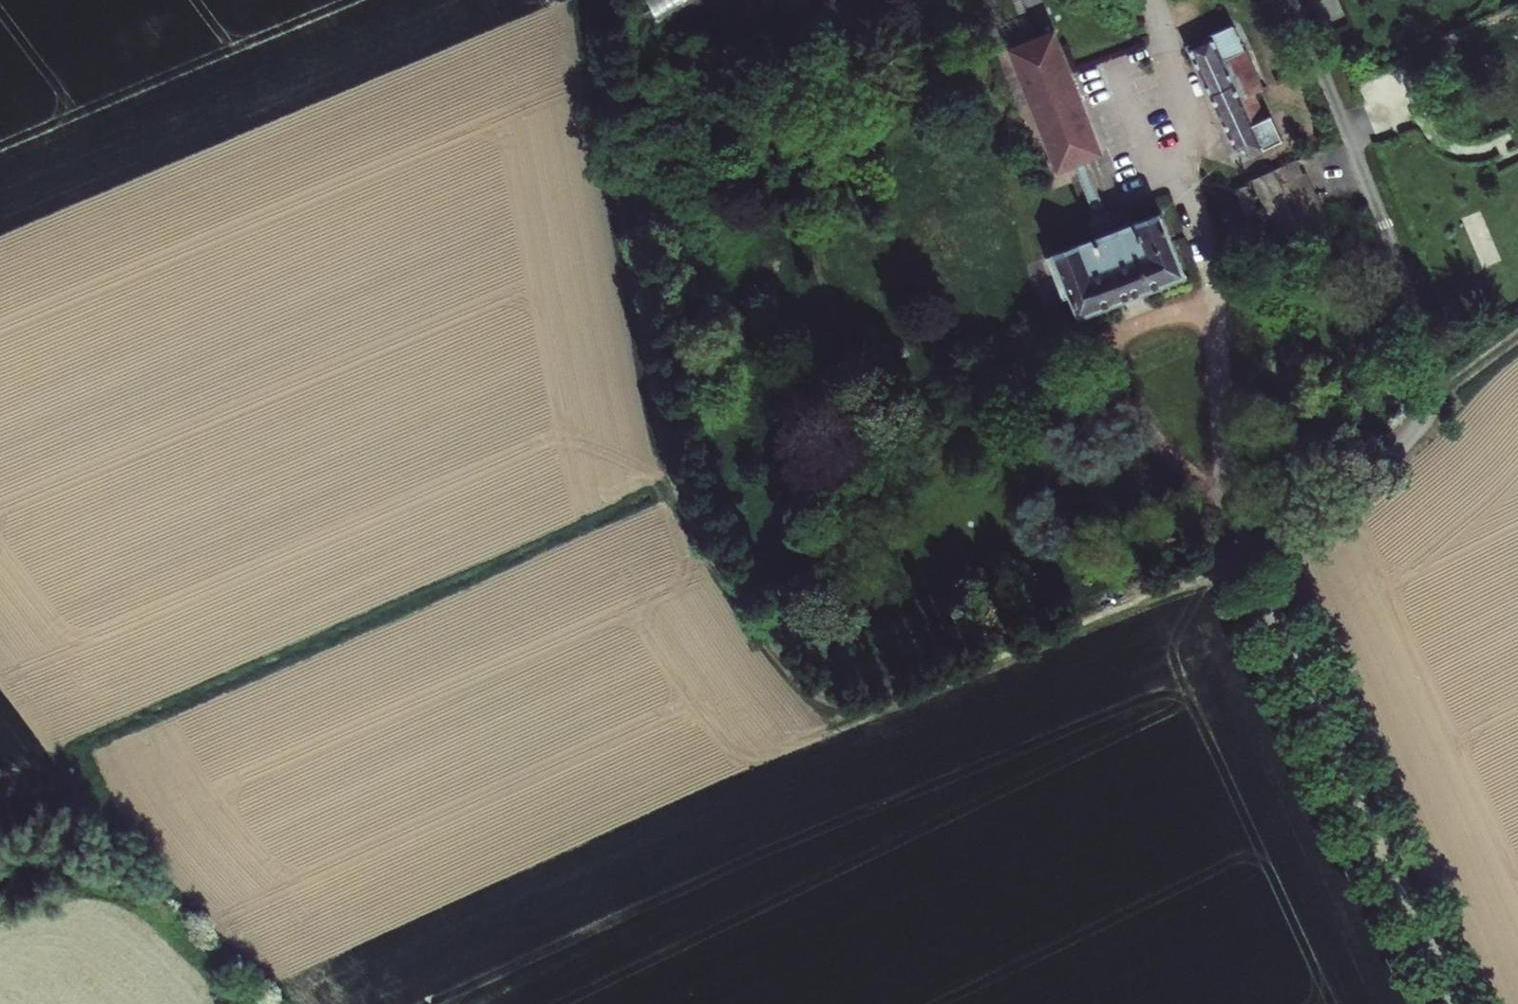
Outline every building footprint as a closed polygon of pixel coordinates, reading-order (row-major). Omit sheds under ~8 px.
[(652,14),(684,0),(646,0),(652,14)] [(1226,149),(1240,154),(1288,133),(1279,111),(1266,115),(1226,24),(1180,45),(1226,149)] [(1047,26),(989,51),(1041,168),(1060,160),(1084,218),(1080,222),(1086,238),(1039,257),(1056,303),(1071,298),(1078,314),(1118,297),(1125,305),(1142,297),(1137,288),(1179,272),(1152,211),(1116,225),(1110,212),(1100,210),(1076,153),(1098,143),(1047,26)] [(1275,186),(1289,179),(1282,162),(1249,177),(1271,232),(1292,223),(1275,186)] [(1275,186),(1292,223),(1305,218),(1289,179),(1275,186)]
